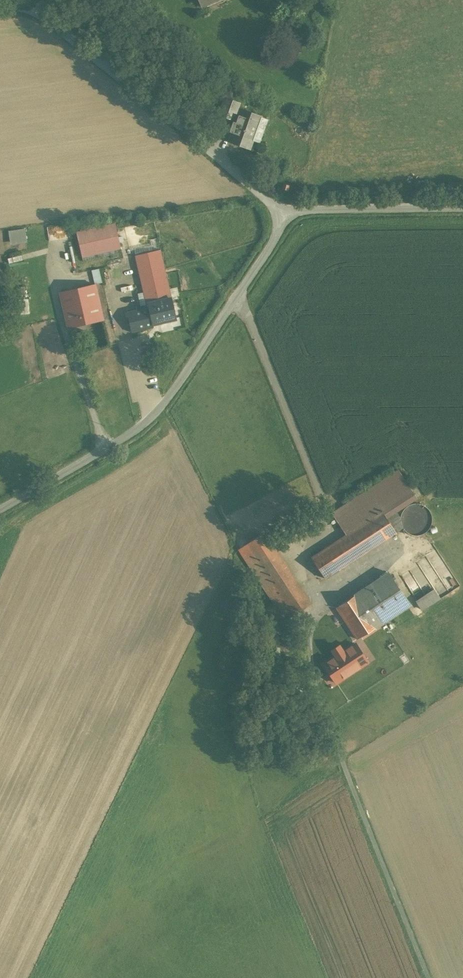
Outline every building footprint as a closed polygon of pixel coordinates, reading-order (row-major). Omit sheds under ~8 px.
[(233,120),(239,103),(225,98),(219,115),(233,120)] [(258,115),(241,109),(242,110),(238,120),(235,128),(234,133),(232,133),(253,141),(253,140),(252,140),(257,125),(255,124),(258,115)] [(115,223),(76,232),(82,257),(121,248),(115,223)] [(9,230),(11,243),(28,240),(25,227),(9,230)] [(160,249),(135,255),(143,291),(146,305),(148,304),(171,298),(160,249)] [(93,268),(95,282),(103,281),(100,267),(93,268)] [(95,284),(60,292),(68,328),(103,320),(95,284)] [(29,298),(20,298),(21,313),(30,312),(29,298)] [(171,298),(148,304),(148,307),(152,324),(153,324),(162,322),(162,321),(168,320),(167,317),(175,316),(175,318),(176,318),(171,298)] [(148,307),(127,312),(131,332),(153,327),(153,324),(152,324),(148,307)] [(334,515),(347,534),(382,511),(387,518),(417,499),(399,472),(334,515)] [(431,525),(432,519),(431,513),(427,508),(422,504),(416,503),(410,505),(404,508),(401,513),(400,520),(401,526),(405,531),(410,534),(416,536),(423,534),(428,531),(431,525)] [(347,534),(311,558),(325,578),(396,532),(387,518),(382,511),(347,534)] [(299,585),(274,547),(274,548),(264,533),(239,549),(251,568),(275,604),(286,620),(311,604),(299,586),(299,585)] [(460,584),(438,547),(429,553),(450,590),(460,584)] [(389,574),(337,607),(355,636),(376,623),(378,625),(409,606),(389,574)] [(434,589),(416,601),(422,610),(440,598),(434,589)] [(284,621),(273,605),(266,609),(277,626),(284,621)] [(376,623),(355,636),(370,661),(392,647),(378,625),(376,623)] [(357,642),(343,649),(340,643),(329,649),(334,657),(322,663),(333,683),(369,664),(357,642)]
